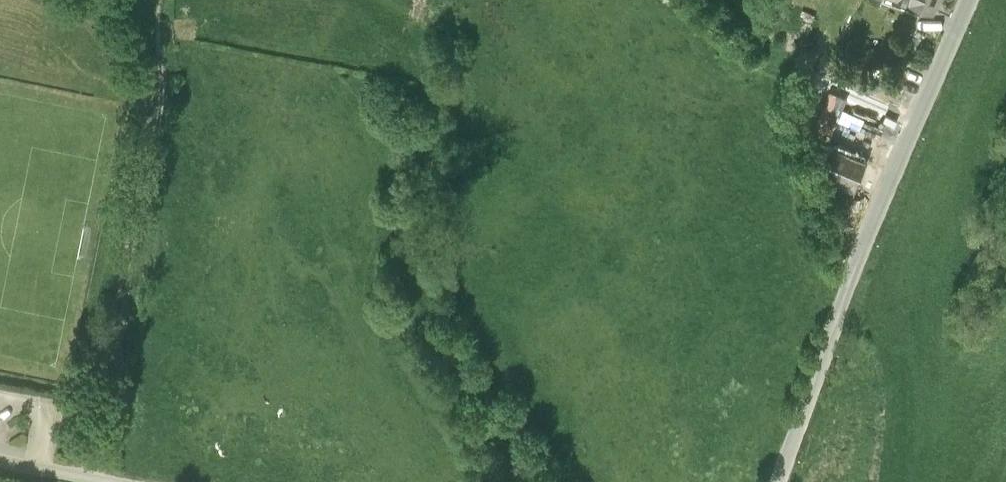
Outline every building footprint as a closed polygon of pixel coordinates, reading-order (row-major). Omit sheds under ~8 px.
[(817,173),(835,181),(854,188),(866,159),(848,152),(829,143),(827,148),(814,142),(809,152),(823,158),(817,173)]
